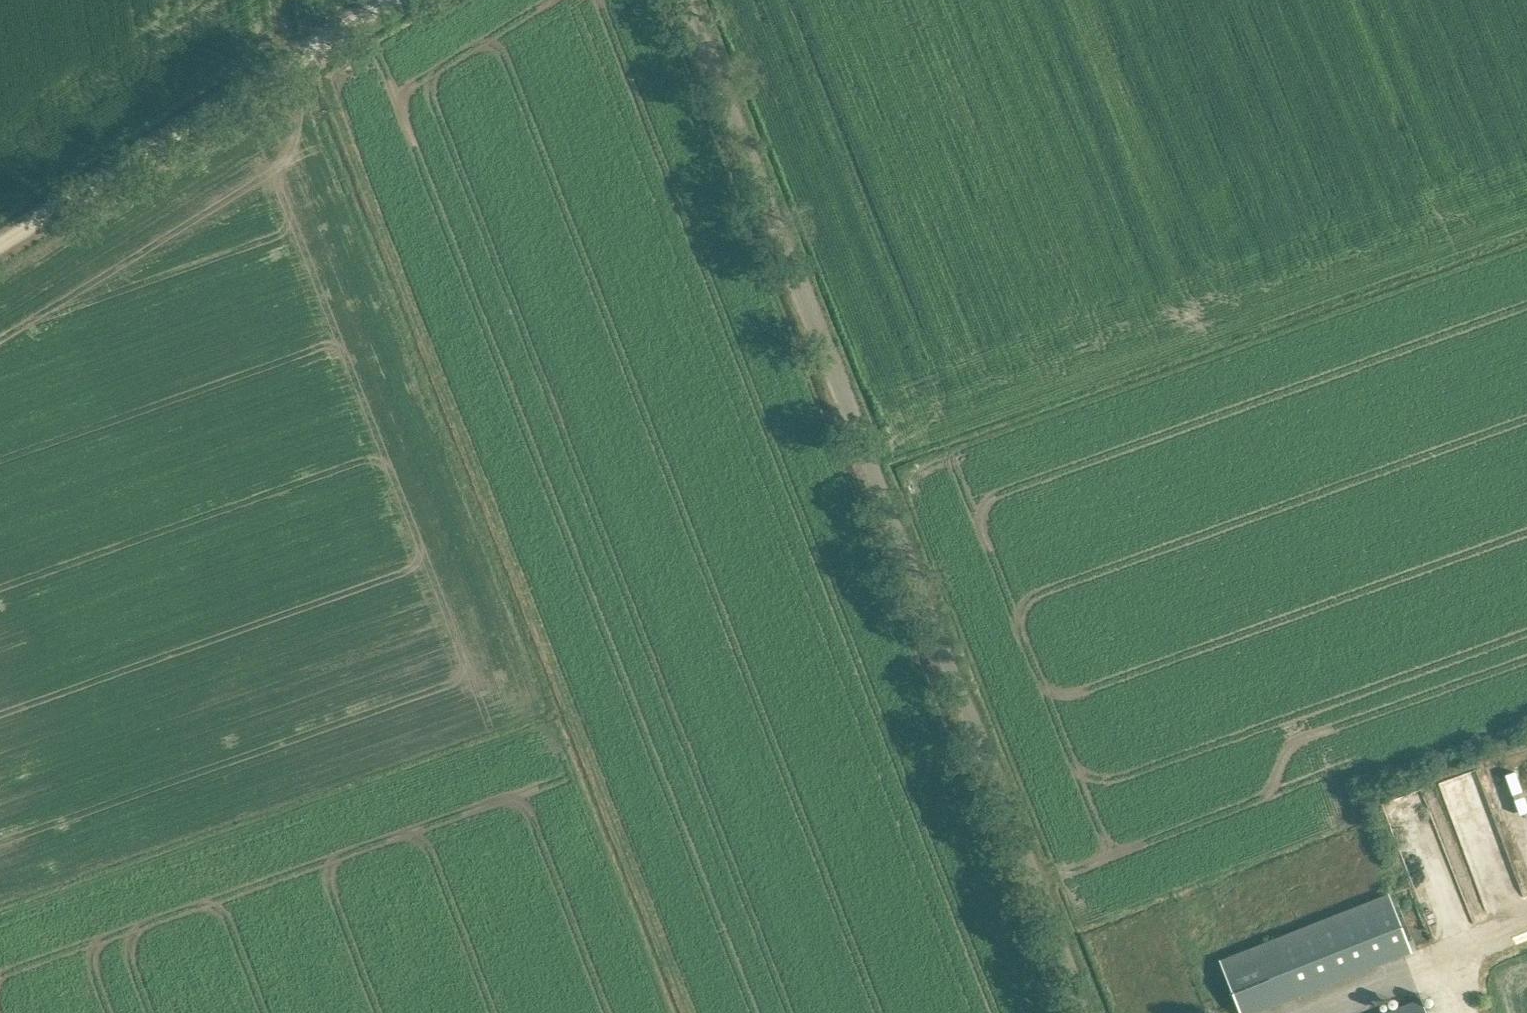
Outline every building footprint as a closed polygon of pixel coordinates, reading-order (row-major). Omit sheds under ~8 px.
[(1475,769),(1439,782),(1465,851),(1493,840),(1488,826),(1479,829),(1474,815),(1482,812),(1485,822),(1494,819),(1475,769)] [(1524,846),(1526,845),(1526,779),(1500,790),(1524,846)] [(1239,954),(1221,961),(1241,1012),(1256,1012),(1412,952),(1390,895),(1239,954)] [(1422,1000),(1388,1012),(1427,1012),(1422,1000)]
